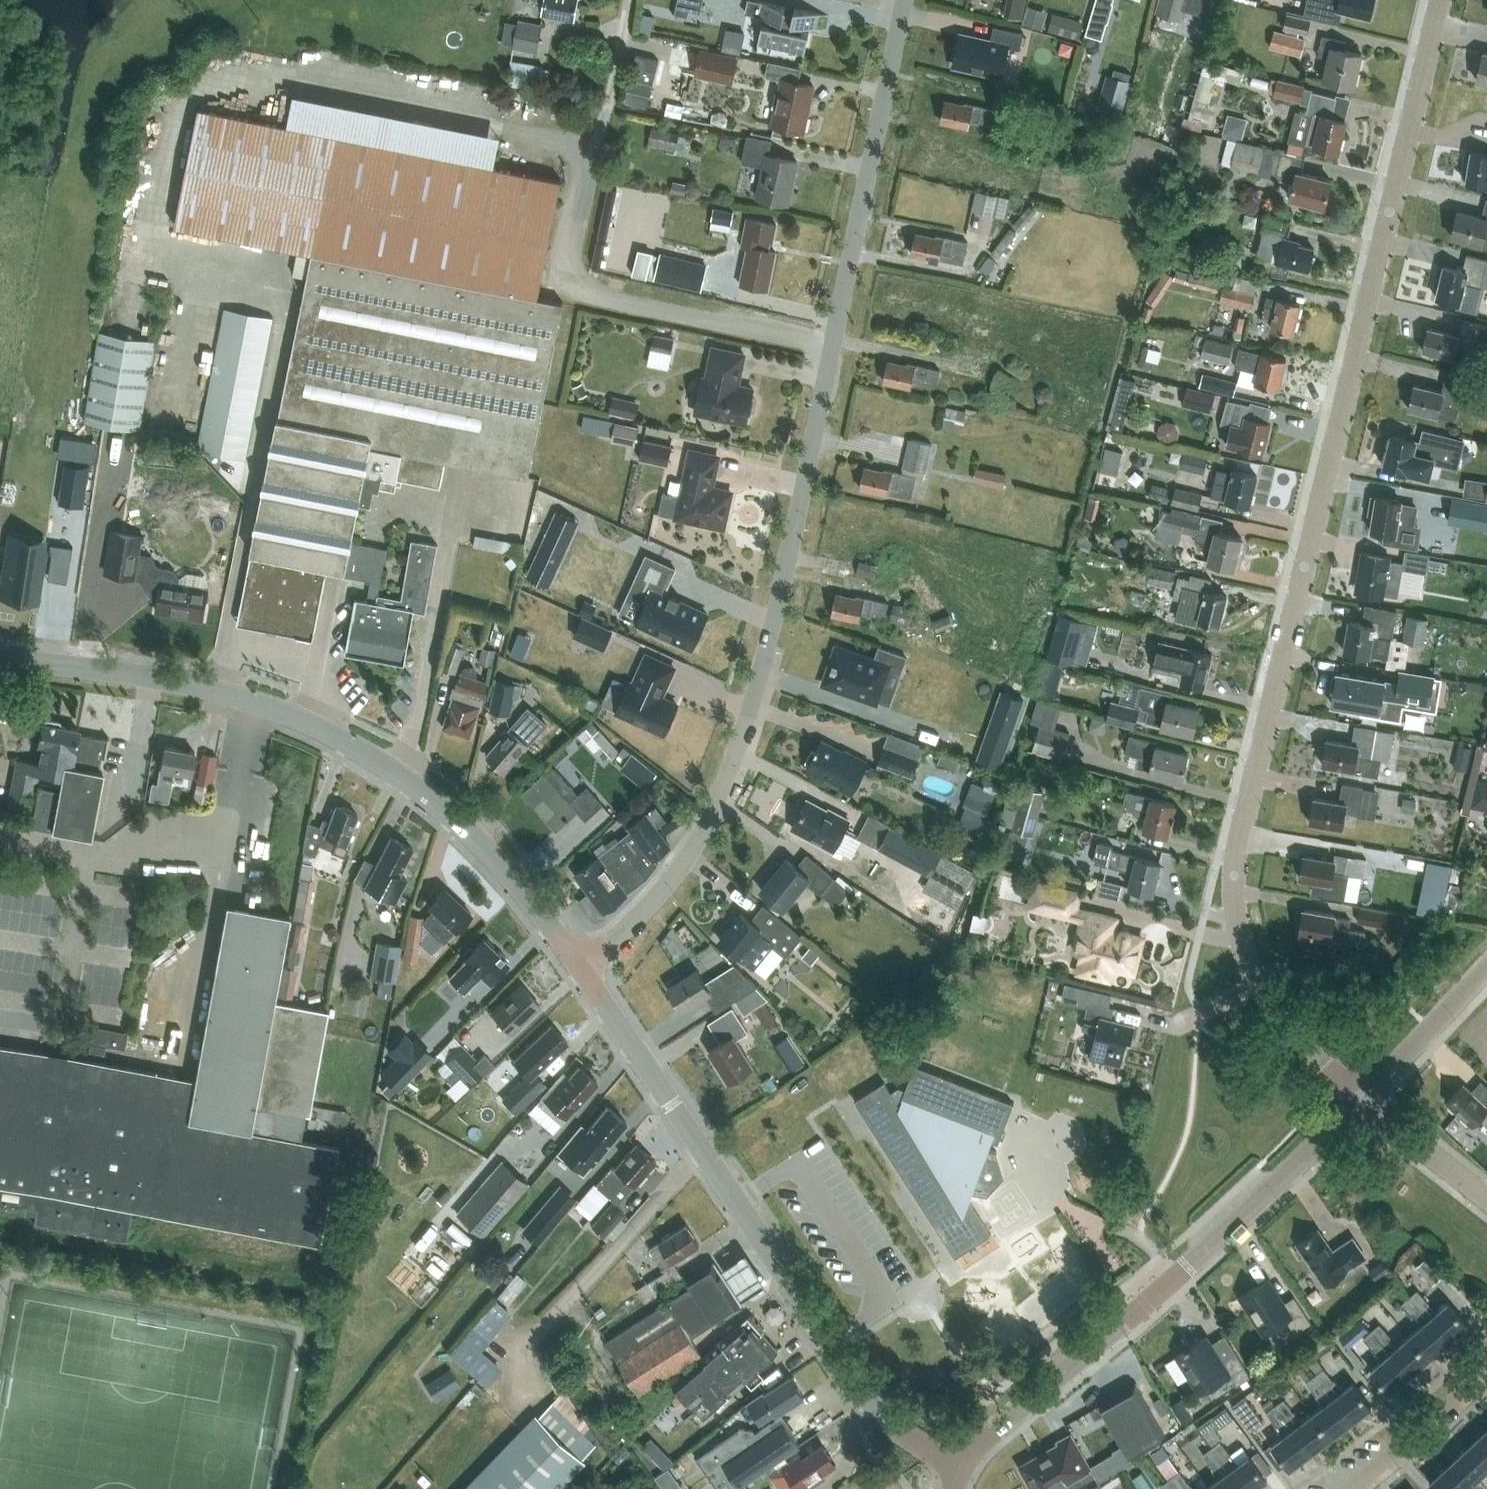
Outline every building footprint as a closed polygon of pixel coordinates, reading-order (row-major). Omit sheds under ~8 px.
[(545,1),(543,12),(575,18),(579,0),(540,0),(545,1)] [(676,14),(688,17),(690,10),(701,13),(704,0),(678,0),(675,16),(676,14)] [(763,22),(756,52),(758,53),(760,43),(804,53),(802,62),(803,63),(810,33),(802,31),(804,25),(826,30),(827,29),(816,26),(818,14),(829,16),(829,15),(795,8),(794,12),(786,10),(786,6),(760,0),(749,0),(746,13),(771,18),(770,24),(763,22)] [(1024,16),(1026,0),(1008,0),(1006,14),(1024,16)] [(1157,11),(1182,18),(1184,9),(1186,3),(1208,9),(1211,0),(1160,0),(1157,11)] [(1371,16),(1375,0),(1308,0),(1305,13),(1289,10),(1288,11),(1340,23),(1341,22),(1337,21),(1340,9),(1371,16)] [(1043,27),(1049,10),(1032,4),(1026,21),(1043,27)] [(1284,27),(1288,28),(1286,33),(1275,30),(1270,45),(1302,54),(1306,39),(1299,37),(1300,31),(1308,33),(1311,19),(1288,13),(1284,27)] [(1057,34),(1081,41),(1086,24),(1062,17),(1057,34)] [(1090,17),(1085,34),(1102,39),(1107,22),(1090,17)] [(515,47),(538,51),(542,24),(519,20),(515,47)] [(1021,49),(1025,32),(995,26),(992,41),(961,34),(954,64),(1003,75),(1009,46),(1021,49)] [(745,32),(727,28),(723,49),(741,53),(745,32)] [(1345,49),(1347,41),(1323,35),(1319,55),(1329,58),(1324,79),(1354,86),(1362,53),(1345,49)] [(695,75),(733,83),(739,55),(701,47),(695,75)] [(1484,52),(1477,79),(1486,82),(1486,53),(1484,52)] [(637,54),(625,101),(648,106),(660,60),(637,54)] [(514,58),(512,72),(532,76),(535,61),(514,58)] [(814,85),(799,82),(802,68),(769,60),(766,75),(783,79),(773,124),(804,131),(814,85)] [(1202,130),(1204,124),(1212,127),(1226,79),(1242,84),(1245,71),(1210,60),(1206,74),(1202,73),(1187,126),(1202,130)] [(664,91),(682,93),(685,69),(667,67),(664,91)] [(1121,116),(1132,81),(1128,80),(1130,73),(1114,68),(1112,75),(1107,74),(1096,108),(1121,116)] [(1274,94),(1301,101),(1305,86),(1278,79),(1274,94)] [(1332,117),(1337,97),(1313,91),(1307,115),(1313,116),(1307,143),(1339,151),(1347,121),(1332,117)] [(668,115),(713,123),(715,110),(687,104),(687,103),(671,100),(668,115)] [(970,127),(971,119),(995,124),(998,109),(966,102),(965,105),(946,101),(942,121),(970,127)] [(255,552),(241,620),(312,634),(326,566),(346,570),(352,542),(360,500),(371,502),(375,486),(396,491),(399,477),(441,485),(446,460),(529,476),(564,302),(539,297),(562,180),(337,135),(200,107),(176,225),(314,253),(253,551),(255,552)] [(1229,112),(1225,132),(1244,136),(1248,115),(1229,112)] [(677,149),(680,133),(652,128),(649,143),(677,149)] [(742,162),(764,166),(758,197),(789,203),(798,161),(770,155),(773,141),(748,136),(742,162)] [(1228,139),(1222,162),(1232,165),(1238,141),(1228,139)] [(1332,180),(1302,172),(1306,157),(1239,140),(1238,141),(1232,165),(1232,166),(1294,182),(1291,197),(1312,203),(1311,206),(1323,209),(1324,206),(1325,206),(1332,180)] [(1466,182),(1486,185),(1486,153),(1472,151),(1466,182)] [(687,184),(674,181),(672,191),(685,194),(687,184)] [(618,188),(610,186),(599,235),(608,237),(608,236),(613,237),(616,225),(611,224),(618,188)] [(1013,197),(977,190),(972,210),(1008,218),(1013,197)] [(1483,243),(1486,244),(1486,202),(1483,217),(1458,211),(1452,236),(1483,244),(1483,243)] [(1019,229),(1038,209),(1032,203),(1013,224),(1019,229)] [(1300,241),(1286,238),(1290,222),(1269,217),(1266,227),(1259,256),(1278,261),(1309,269),(1315,248),(1300,244),(1300,241)] [(743,246),(749,247),(741,283),(769,289),(777,252),(768,250),(770,240),(773,240),(777,224),(748,218),(743,246)] [(991,253),(997,257),(1017,232),(1010,227),(991,253)] [(940,259),(940,258),(964,263),(969,242),(937,235),(936,237),(917,233),(912,253),(940,259)] [(593,265),(602,267),(607,243),(598,241),(593,265)] [(702,291),(709,264),(661,252),(654,279),(702,291)] [(1437,297),(1460,303),(1459,306),(1458,306),(1458,307),(1478,312),(1478,311),(1476,310),(1484,275),(1486,276),(1486,259),(1467,254),(1463,271),(1444,266),(1437,297)] [(987,273),(996,261),(989,256),(980,268),(987,273)] [(1221,302),(1251,309),(1255,293),(1257,282),(1236,277),(1234,286),(1224,285),(1221,302)] [(1272,328),(1293,333),(1301,304),(1279,299),(1268,296),(1266,304),(1265,304),(1263,316),(1274,319),(1272,328)] [(199,449),(247,458),(274,317),(227,308),(199,449)] [(1242,331),(1245,318),(1237,316),(1234,330),(1242,331)] [(1423,350),(1454,358),(1457,346),(1477,352),(1480,340),(1486,342),(1486,325),(1463,319),(1458,335),(1429,327),(1423,350)] [(156,339),(101,329),(86,420),(141,429),(156,339)] [(675,337),(654,333),(651,348),(672,352),(675,337)] [(1234,345),(1206,338),(1202,356),(1229,363),(1234,345)] [(993,351),(985,349),(966,345),(964,354),(983,358),(991,359),(993,351)] [(696,412),(711,415),(710,418),(728,422),(729,419),(747,422),(748,414),(751,415),(755,397),(752,397),(754,388),(738,385),(745,353),(714,347),(707,378),(703,377),(696,412)] [(1255,383),(1279,389),(1287,359),(1263,353),(1240,347),(1235,366),(1258,372),(1255,383)] [(981,377),(984,364),(961,359),(958,372),(981,377)] [(937,384),(940,369),(909,362),(908,365),(889,361),(884,381),(912,387),(914,379),(937,384)] [(1200,386),(1234,395),(1238,382),(1204,373),(1200,386)] [(1467,379),(1446,374),(1442,390),(1415,384),(1409,408),(1438,415),(1457,420),(1467,379)] [(1122,431),(1136,380),(1120,376),(1107,427),(1122,431)] [(1182,405),(1210,412),(1215,393),(1187,386),(1182,405)] [(1230,425),(1225,444),(1263,454),(1271,423),(1247,417),(1250,405),(1228,399),(1222,423),(1230,425)] [(628,416),(631,404),(612,400),(609,412),(628,416)] [(612,435),(615,421),(584,415),(582,429),(612,435)] [(640,426),(615,421),(611,441),(636,445),(640,426)] [(1162,436),(1178,436),(1178,421),(1162,421),(1162,436)] [(1392,434),(1385,465),(1408,471),(1429,476),(1433,463),(1434,458),(1440,460),(1446,435),(1424,429),(1421,441),(1420,443),(1416,442),(1416,440),(1412,439),(1406,438),(1392,434)] [(1446,435),(1440,460),(1458,464),(1464,440),(1446,435)] [(639,458),(669,465),(673,445),(644,439),(639,458)] [(926,472),(933,444),(913,439),(906,467),(926,472)] [(1103,467),(1120,470),(1123,448),(1106,446),(1103,467)] [(677,517),(694,521),(696,523),(705,525),(707,523),(724,527),(732,492),(712,487),(719,456),(691,450),(677,517)] [(1208,455),(1185,450),(1181,468),(1204,473),(1208,455)] [(66,462),(60,503),(84,506),(90,466),(66,462)] [(1007,473),(977,466),(974,479),(1004,486),(1007,473)] [(861,487),(888,493),(889,492),(912,498),(917,476),(885,469),(885,471),(865,467),(861,487)] [(1258,475),(1234,469),(1233,472),(1218,468),(1215,482),(1230,485),(1226,499),(1250,505),(1258,475)] [(1149,495),(1166,499),(1169,487),(1153,483),(1149,495)] [(1172,502),(1199,509),(1203,492),(1176,487),(1172,502)] [(1429,526),(1450,528),(1453,496),(1431,494),(1429,526)] [(1091,496),(1085,517),(1095,520),(1100,498),(1091,496)] [(1416,506),(1402,504),(1403,501),(1377,497),(1373,496),(1370,513),(1374,513),(1371,530),(1386,533),(1385,541),(1415,547),(1419,526),(1413,525),(1416,506)] [(1451,519),(1486,526),(1486,503),(1455,498),(1451,519)] [(1159,524),(1182,530),(1197,534),(1201,518),(1163,509),(1159,524)] [(558,510),(534,561),(553,569),(576,519),(558,510)] [(1203,515),(1197,540),(1204,541),(1203,545),(1213,547),(1209,560),(1235,567),(1242,537),(1221,532),(1224,520),(1203,515)] [(160,600),(158,611),(204,619),(206,605),(219,607),(223,582),(209,580),(208,588),(180,583),(181,578),(174,569),(159,567),(151,556),(136,553),(139,535),(113,531),(107,572),(138,577),(138,576),(140,576),(155,599),(160,600)] [(476,544),(514,550),(516,539),(478,532),(476,544)] [(1077,548),(1091,552),(1094,542),(1089,541),(1090,536),(1082,534),(1077,548)] [(355,619),(349,650),(404,660),(414,610),(427,613),(440,545),(416,540),(405,598),(380,594),(382,582),(373,581),(369,600),(359,599),(355,619)] [(74,546),(53,542),(51,552),(72,555),(74,546)] [(388,549),(352,542),(346,570),(345,575),(373,581),(382,582),(388,549)] [(0,593),(0,596),(37,602),(45,551),(7,545),(0,593)] [(1363,552),(1360,569),(1364,570),(1360,592),(1384,596),(1384,594),(1399,596),(1403,568),(1427,572),(1427,571),(1440,573),(1442,559),(1430,557),(1430,554),(1406,550),(1404,562),(1390,560),(1391,557),(1363,552)] [(879,565),(859,560),(857,572),(876,577),(879,565)] [(1172,587),(1176,571),(1152,566),(1148,582),(1172,587)] [(648,568),(634,606),(653,613),(644,637),(701,657),(714,621),(669,604),(678,579),(648,568)] [(1212,579),(1192,574),(1190,579),(1179,576),(1174,598),(1202,605),(1199,619),(1220,625),(1228,596),(1209,591),(1212,579)] [(886,617),(889,602),(857,595),(857,598),(837,593),(833,614),(861,620),(862,612),(886,617)] [(910,623),(914,606),(895,602),(891,619),(910,623)] [(1392,638),(1397,612),(1373,607),(1370,624),(1351,620),(1345,651),(1370,656),(1370,654),(1388,657),(1391,638),(1392,638)] [(1073,662),(1085,621),(1061,614),(1049,655),(1073,662)] [(614,629),(584,615),(575,634),(605,648),(614,629)] [(1404,641),(1424,644),(1428,620),(1408,616),(1404,641)] [(528,647),(516,642),(511,653),(524,658),(528,647)] [(457,672),(466,647),(453,643),(444,667),(457,672)] [(1174,648),(1160,644),(1154,669),(1173,673),(1174,669),(1184,671),(1181,683),(1205,688),(1213,654),(1175,645),(1174,648)] [(484,646),(480,662),(492,666),(497,649),(484,646)] [(890,661),(893,652),(880,647),(876,656),(890,661)] [(825,682),(875,699),(887,665),(837,648),(825,682)] [(662,688),(665,689),(675,667),(648,654),(634,684),(631,682),(617,711),(665,733),(678,704),(662,696),(659,695),(662,688)] [(452,696),(455,697),(444,727),(471,737),(490,683),(477,678),(478,675),(477,670),(475,667),(470,666),(465,667),(463,670),(462,673),(461,672),(456,687),(455,686),(452,696)] [(1399,682),(1396,698),(1430,704),(1435,676),(1401,670),(1399,682)] [(1334,674),(1331,689),(1335,689),(1332,703),(1362,708),(1361,713),(1387,717),(1390,697),(1396,698),(1399,682),(1385,680),(1386,679),(1338,671),(1337,675),(1334,674)] [(498,680),(491,711),(511,715),(515,696),(520,697),(522,685),(498,680)] [(1194,734),(1200,708),(1168,701),(1170,694),(1141,687),(1137,703),(1142,704),(1144,709),(1149,710),(1147,721),(1162,725),(1162,726),(1194,734)] [(1139,708),(1112,701),(1107,720),(1134,727),(1139,708)] [(977,759),(1000,767),(1019,714),(996,706),(977,759)] [(546,724),(543,721),(530,709),(524,716),(524,715),(499,744),(500,745),(489,757),(504,770),(515,758),(516,759),(546,724)] [(16,811),(28,814),(31,796),(33,796),(38,772),(62,777),(59,789),(38,785),(30,825),(94,838),(95,836),(93,836),(95,822),(93,821),(102,773),(102,771),(97,770),(100,756),(103,757),(103,758),(105,759),(109,736),(107,735),(107,737),(78,732),(79,728),(68,726),(69,722),(55,720),(55,724),(42,721),(38,744),(42,744),(38,763),(17,759),(10,792),(20,793),(16,811)] [(585,729),(580,733),(588,742),(596,751),(602,746),(614,758),(617,755),(621,752),(620,751),(594,721),(585,729)] [(1063,757),(1071,731),(1041,722),(1033,749),(1063,757)] [(1394,731),(1377,728),(1355,724),(1352,743),(1327,739),(1323,764),(1354,769),(1353,771),(1375,775),(1378,757),(1373,756),(1375,743),(1391,746),(1394,731)] [(1131,734),(1126,752),(1139,755),(1137,766),(1151,769),(1150,772),(1182,780),(1189,753),(1158,745),(1159,741),(1131,734)] [(812,761),(808,769),(853,792),(869,763),(853,754),(852,756),(823,740),(819,747),(818,746),(816,750),(814,749),(808,760),(812,761)] [(195,751),(164,745),(160,768),(157,784),(158,784),(156,792),(173,795),(175,787),(170,786),(173,770),(191,773),(195,751)] [(624,746),(620,751),(621,752),(617,755),(626,762),(633,753),(624,746)] [(1467,771),(1468,768),(1470,754),(1472,748),(1458,746),(1454,768),(1467,771)] [(569,752),(564,747),(551,758),(557,764),(569,752)] [(880,762),(914,775),(919,760),(885,747),(880,762)] [(216,756),(201,753),(195,784),(211,787),(216,756)] [(645,787),(656,773),(644,763),(633,777),(645,787)] [(580,795),(555,767),(546,775),(545,773),(524,792),(557,829),(578,811),(586,820),(604,805),(588,788),(580,795)] [(1478,779),(1472,806),(1486,809),(1486,780),(1478,779)] [(1315,797),(1310,822),(1342,828),(1345,813),(1371,818),(1376,792),(1364,790),(1364,787),(1344,783),(1340,802),(1315,797)] [(973,808),(966,827),(981,833),(988,813),(997,790),(980,784),(971,807),(973,808)] [(1018,808),(1040,814),(1046,792),(1024,786),(1018,808)] [(1176,803),(1153,797),(1154,797),(1128,791),(1124,807),(1134,809),(1135,815),(1147,818),(1145,828),(1168,834),(1176,803)] [(1403,812),(1413,814),(1415,800),(1405,799),(1403,812)] [(836,814),(809,800),(794,828),(835,850),(851,820),(837,812),(836,814)] [(352,808),(343,805),(341,807),(335,805),(329,821),(322,818),(319,826),(308,822),(302,851),(314,855),(318,844),(331,849),(331,851),(344,856),(349,842),(346,841),(347,839),(349,839),(352,833),(350,831),(353,824),(355,824),(357,818),(356,816),(357,813),(352,811),(352,808)] [(1012,830),(1033,836),(1040,814),(1018,808),(1012,830)] [(671,845),(646,812),(629,825),(632,829),(620,839),(617,835),(607,843),(610,848),(576,873),(604,911),(628,893),(628,892),(648,876),(659,863),(655,857),(671,845)] [(880,847),(910,863),(908,867),(922,874),(935,849),(892,826),(880,847)] [(407,879),(399,874),(412,847),(390,836),(365,885),(395,901),(407,879)] [(1130,887),(1154,893),(1161,862),(1112,850),(1114,844),(1099,841),(1093,861),(1134,872),(1130,887)] [(1356,842),(1354,859),(1390,865),(1393,848),(1356,842)] [(968,844),(963,858),(973,862),(978,848),(968,844)] [(1336,854),(1335,859),(1305,854),(1301,878),(1317,881),(1315,889),(1313,889),(1312,890),(1344,896),(1345,894),(1342,894),(1349,856),(1336,854)] [(836,878),(808,855),(808,856),(799,868),(787,858),(762,889),(787,910),(810,883),(823,894),(836,878)] [(307,920),(313,880),(310,879),(312,864),(301,862),(292,917),(307,920)] [(1429,862),(1418,912),(1441,917),(1451,866),(1429,862)] [(1124,885),(1100,878),(1096,892),(1121,898),(1124,885)] [(1036,883),(1031,906),(1083,919),(1076,950),(1084,952),(1079,971),(1110,979),(1113,967),(1135,972),(1143,937),(1131,934),(1131,933),(1131,932),(1131,930),(1130,929),(1129,928),(1127,927),(1125,927),(1124,927),(1123,927),(1122,928),(1121,929),(1120,929),(1120,931),(1114,930),(1116,918),(1076,908),(1079,893),(1036,883)] [(425,918),(410,915),(404,954),(416,957),(422,923),(443,943),(455,930),(471,914),(444,888),(428,905),(433,909),(425,918)] [(938,907),(951,914),(959,900),(946,892),(938,907)] [(132,1208),(320,1244),(338,1147),(299,1140),(304,1112),(309,1113),(327,1011),(273,1001),(288,916),(226,904),(195,1081),(66,1055),(0,1045),(0,1205),(37,1211),(35,1223),(89,1234),(126,1240),(132,1208)] [(1442,916),(1452,919),(1455,907),(1445,904),(1442,916)] [(751,921),(742,913),(721,939),(756,968),(774,946),(786,957),(803,936),(764,905),(751,921)] [(1358,922),(1386,927),(1389,911),(1361,907),(1358,922)] [(1349,928),(1351,919),(1335,916),(1336,914),(1304,908),(1300,933),(1364,945),(1366,931),(1349,928)] [(132,924),(97,919),(94,939),(128,944),(132,924)] [(469,945),(463,951),(463,953),(466,956),(465,958),(465,959),(448,976),(463,990),(475,978),(472,975),(477,970),(489,982),(508,962),(504,958),(506,957),(499,950),(498,952),(484,938),(474,948),(471,945),(469,945)] [(383,942),(379,966),(396,968),(400,945),(383,942)] [(813,964),(821,954),(811,945),(802,956),(813,964)] [(717,1012),(737,999),(758,987),(748,977),(729,988),(720,974),(706,983),(698,969),(670,987),(684,1009),(712,992),(715,997),(710,1000),(717,1012)] [(492,1013),(510,1032),(540,1004),(521,985),(492,1013)] [(738,1001),(738,1000),(741,997),(750,1011),(755,1007),(767,1000),(768,999),(758,987),(737,999),(738,1001)] [(767,1000),(755,1007),(761,1017),(772,1010),(767,1000)] [(1115,1007),(1090,1000),(1085,1020),(1099,1023),(1091,1056),(1122,1064),(1128,1038),(1132,1039),(1136,1025),(1112,1018),(1115,1007)] [(737,1039),(749,1032),(734,1008),(710,1023),(722,1042),(711,1050),(730,1080),(754,1065),(737,1039)] [(501,1098),(515,1113),(545,1085),(534,1073),(567,1042),(550,1024),(512,1060),(526,1075),(501,1098)] [(126,1050),(129,1034),(95,1027),(90,1052),(105,1055),(107,1046),(126,1050)] [(413,1043),(381,1075),(397,1091),(432,1055),(416,1040),(413,1043)] [(477,1060),(461,1044),(445,1060),(471,1086),(494,1064),(484,1054),(477,1060)] [(991,1139),(999,1142),(1014,1103),(916,1064),(906,1089),(900,1086),(892,1091),(885,1081),(856,1100),(956,1256),(992,1233),(968,1196),(972,1188),(988,1194),(1006,1175),(997,1151),(988,1147),(991,1139)] [(576,1107),(576,1106),(597,1082),(578,1065),(558,1090),(552,1084),(542,1096),(565,1117),(567,1118),(576,1107)] [(471,1086),(461,1077),(451,1087),(446,1091),(456,1101),(471,1086)] [(1447,1102),(1473,1125),(1481,1117),(1486,1123),(1486,1105),(1464,1084),(1447,1102)] [(542,1096),(529,1111),(553,1131),(565,1117),(542,1096)] [(307,1126),(344,1132),(347,1111),(311,1104),(307,1126)] [(583,1172),(604,1146),(605,1147),(626,1121),(606,1105),(586,1129),(581,1125),(558,1152),(583,1172)] [(604,1193),(608,1197),(625,1178),(634,1186),(655,1161),(636,1144),(615,1168),(612,1165),(595,1185),(593,1183),(577,1201),(588,1212),(604,1193)] [(526,1183),(505,1164),(460,1216),(481,1235),(526,1183)] [(548,1200),(533,1219),(546,1230),(562,1212),(548,1200)] [(625,1212),(611,1200),(590,1224),(603,1236),(606,1234),(620,1218),(625,1212)] [(620,1218),(606,1234),(611,1239),(625,1223),(620,1218)] [(674,1261),(700,1244),(687,1224),(650,1248),(666,1271),(650,1281),(658,1292),(684,1275),(674,1261)] [(1334,1251),(1319,1229),(1298,1243),(1300,1246),(1296,1251),(1300,1257),(1306,1255),(1326,1285),(1347,1271),(1346,1270),(1367,1256),(1354,1237),(1334,1251)] [(743,1250),(721,1265),(740,1294),(763,1280),(743,1250)] [(1417,1265),(1433,1284),(1443,1276),(1426,1257),(1417,1265)] [(1391,1271),(1383,1260),(1382,1261),(1369,1270),(1378,1281),(1390,1272),(1391,1271)] [(713,1263),(688,1279),(693,1286),(607,1342),(640,1393),(702,1353),(692,1337),(740,1305),(713,1263)] [(507,1303),(526,1281),(516,1273),(498,1295),(507,1303)] [(1312,1322),(1295,1296),(1284,1303),(1269,1278),(1241,1296),(1264,1333),(1287,1319),(1296,1332),(1312,1322)] [(650,1281),(637,1290),(645,1302),(659,1293),(658,1292),(650,1281)] [(1418,1289),(1410,1297),(1422,1309),(1430,1302),(1418,1289)] [(1414,1317),(1422,1309),(1410,1297),(1402,1304),(1414,1317)] [(512,1314),(494,1299),(447,1353),(477,1378),(493,1360),(481,1350),(512,1314)] [(1449,1340),(1468,1323),(1448,1301),(1429,1318),(1449,1340)] [(705,1419),(715,1410),(736,1391),(751,1377),(750,1376),(779,1350),(763,1332),(767,1330),(752,1314),(704,1357),(674,1383),(705,1419)] [(1430,1357),(1449,1340),(1429,1318),(1410,1335),(1430,1357)] [(1392,1336),(1381,1323),(1373,1330),(1384,1343),(1392,1336)] [(1376,1350),(1384,1343),(1373,1330),(1364,1338),(1376,1350)] [(1411,1374),(1430,1357),(1410,1335),(1391,1352),(1411,1374)] [(1252,1376),(1236,1351),(1222,1360),(1207,1336),(1177,1354),(1201,1392),(1230,1373),(1238,1385),(1252,1376)] [(1391,1352),(1371,1369),(1391,1391),(1411,1374),(1391,1352)] [(460,1384),(450,1368),(425,1384),(435,1400),(460,1384)] [(1316,1374),(1327,1388),(1336,1381),(1325,1368),(1316,1374)] [(1318,1394),(1327,1388),(1316,1374),(1308,1381),(1318,1394)] [(764,1391),(750,1400),(749,1401),(761,1418),(775,1409),(778,1413),(805,1395),(791,1375),(765,1392),(764,1391)] [(1021,1465),(1035,1488),(1073,1488),(1096,1476),(1093,1469),(1107,1462),(1109,1466),(1166,1435),(1136,1381),(1125,1387),(1128,1393),(1114,1401),(1111,1395),(1100,1401),(1112,1423),(1091,1434),(1095,1441),(1081,1449),(1072,1432),(1058,1440),(1059,1443),(1021,1465)] [(1336,1381),(1327,1388),(1333,1397),(1352,1421),(1372,1405),(1354,1381),(1343,1389),(1336,1381)] [(1352,1421),(1333,1397),(1327,1388),(1318,1394),(1317,1395),(1324,1404),(1313,1412),(1331,1436),(1352,1421)] [(1252,1431),(1265,1421),(1246,1395),(1232,1405),(1252,1431)] [(1285,1398),(1276,1405),(1286,1419),(1292,1414),(1295,1412),(1285,1398)] [(1172,1405),(1183,1423),(1193,1416),(1182,1399),(1172,1405)] [(553,1401),(539,1416),(537,1413),(462,1488),(559,1488),(586,1462),(583,1458),(597,1443),(553,1401)] [(1277,1425),(1286,1419),(1276,1405),(1273,1407),(1267,1411),(1277,1425)] [(1292,1414),(1286,1419),(1293,1428),(1311,1452),(1331,1436),(1313,1412),(1299,1423),(1292,1414)] [(1212,1444),(1222,1437),(1216,1429),(1220,1426),(1212,1415),(1198,1425),(1212,1444)] [(1311,1452),(1293,1428),(1286,1419),(1277,1425),(1276,1426),(1283,1435),(1272,1443),(1291,1467),(1311,1452)] [(704,1473),(706,1477),(709,1475),(711,1477),(693,1488),(737,1488),(766,1469),(775,1463),(775,1462),(785,1455),(800,1445),(785,1422),(775,1429),(771,1423),(756,1433),(754,1430),(742,1428),(739,1430),(685,1467),(694,1480),(704,1473)] [(1486,1429),(1468,1447),(1486,1467),(1486,1430),(1486,1429)] [(652,1435),(639,1447),(660,1471),(674,1458),(652,1435)] [(1168,1439),(1151,1450),(1158,1461),(1175,1450),(1168,1439)] [(1212,1447),(1223,1461),(1231,1454),(1221,1440),(1212,1447)] [(785,1468),(799,1488),(808,1488),(826,1477),(823,1473),(836,1464),(823,1445),(803,1458),(801,1455),(790,1462),(785,1455),(775,1462),(775,1463),(766,1469),(772,1477),(785,1468)] [(1214,1467),(1223,1461),(1212,1447),(1204,1453),(1214,1467)] [(1449,1464),(1472,1488),(1483,1488),(1485,1487),(1486,1486),(1478,1478),(1486,1470),(1486,1467),(1468,1447),(1449,1464)] [(1268,1478),(1250,1454),(1239,1462),(1232,1453),(1231,1454),(1223,1461),(1244,1488),(1253,1488),(1268,1478)] [(1223,1461),(1214,1467),(1213,1468),(1219,1477),(1209,1485),(1212,1488),(1244,1488),(1223,1461)] [(1430,1481),(1437,1488),(1472,1488),(1449,1464),(1430,1481)] [(1180,1488),(1185,1488),(1191,1485),(1180,1471),(1171,1478),(1180,1488)] [(1145,1475),(1134,1483),(1138,1488),(1154,1488),(1145,1475)] [(1171,1478),(1163,1484),(1166,1488),(1180,1488),(1171,1478)]
